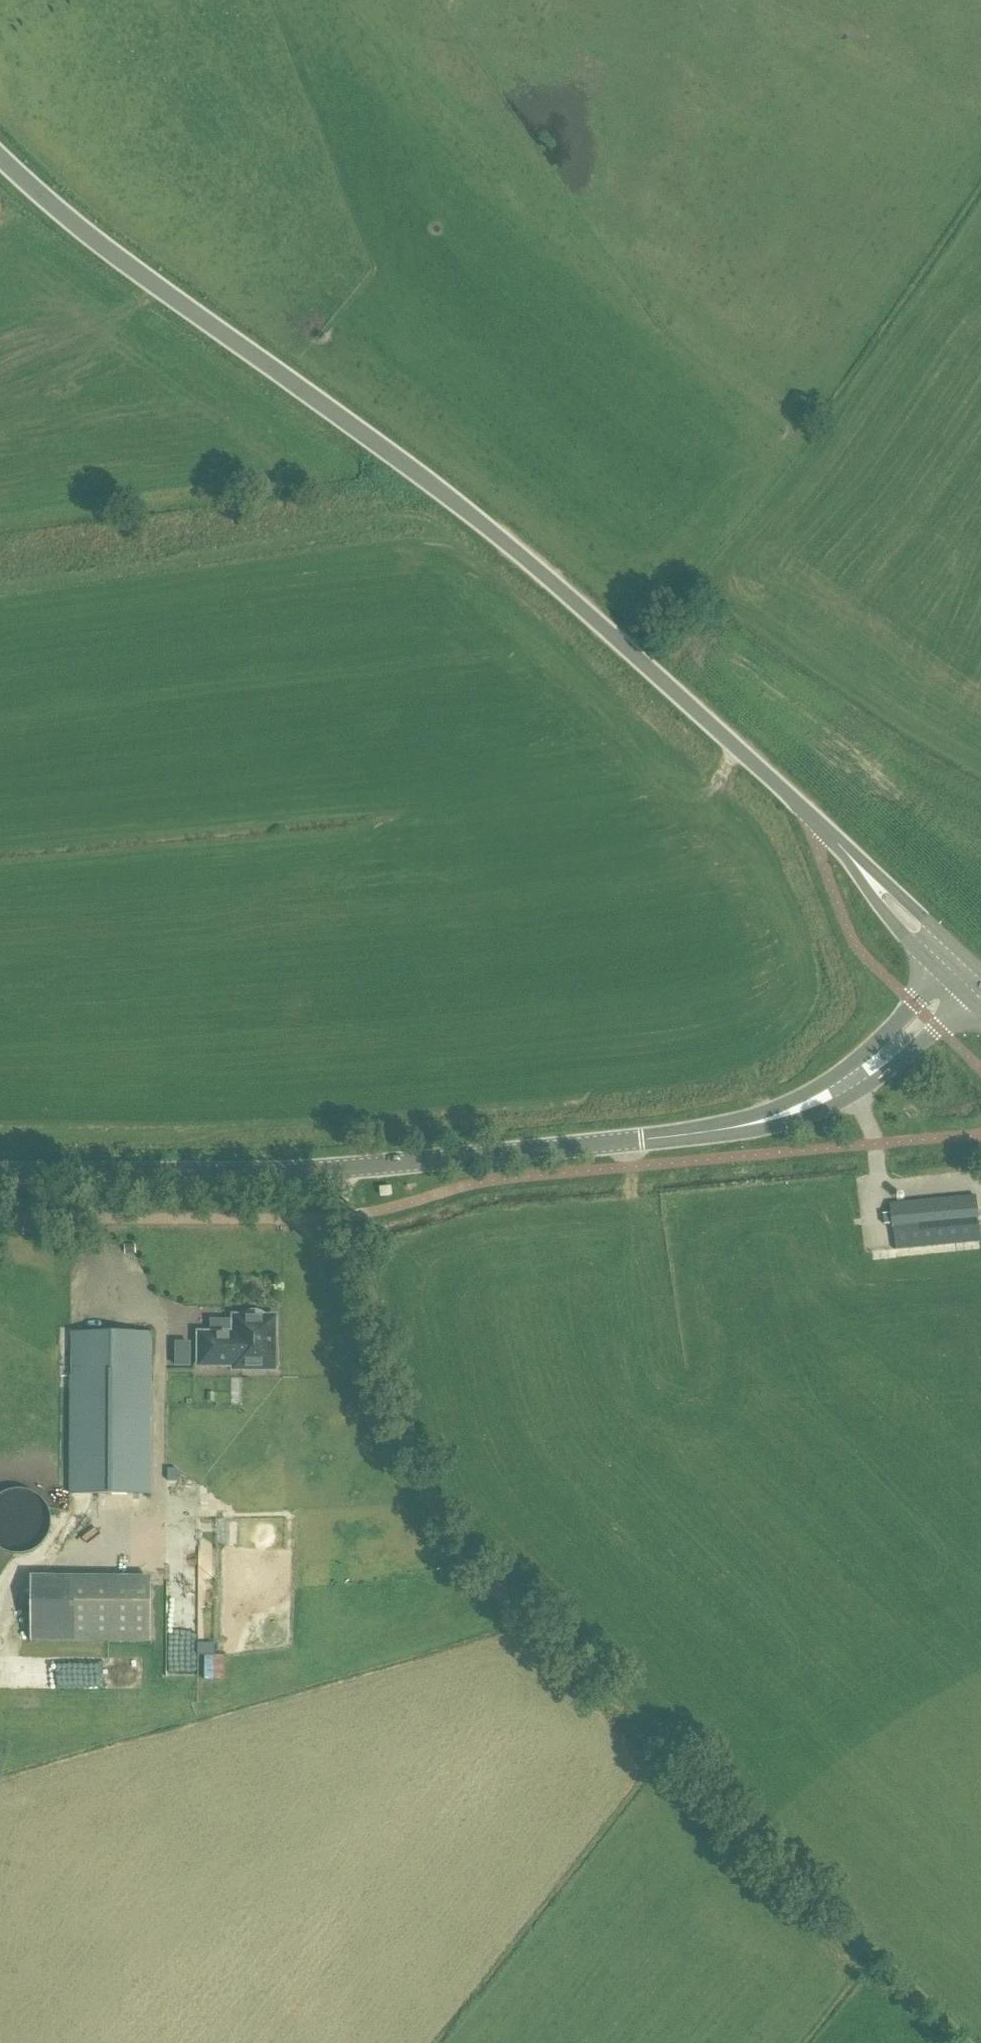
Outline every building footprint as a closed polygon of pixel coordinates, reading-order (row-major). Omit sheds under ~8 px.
[(975,1196),(890,1204),(891,1213),(883,1214),(884,1225),(893,1224),(895,1250),(980,1241),(975,1196)] [(234,1335),(230,1339),(225,1339),(225,1332),(199,1332),(198,1364),(240,1365),(240,1369),(274,1369),(275,1338),(277,1334),(277,1329),(275,1325),(275,1316),(266,1316),(261,1313),(257,1312),(252,1312),(248,1313),(243,1316),(234,1316),(234,1335)] [(153,1332),(72,1332),(71,1494),(154,1495),(153,1332)] [(26,1554),(21,1515),(19,1516),(18,1507),(0,1509),(0,1558),(26,1554)] [(149,1580),(69,1579),(68,1639),(148,1640),(149,1580)] [(167,1616),(184,1616),(185,1594),(168,1594),(167,1616)] [(167,1641),(169,1704),(184,1704),(181,1641),(167,1641)] [(205,1674),(216,1674),(216,1656),(206,1656),(205,1674)] [(95,1686),(137,1685),(136,1663),(94,1664),(95,1686)]
